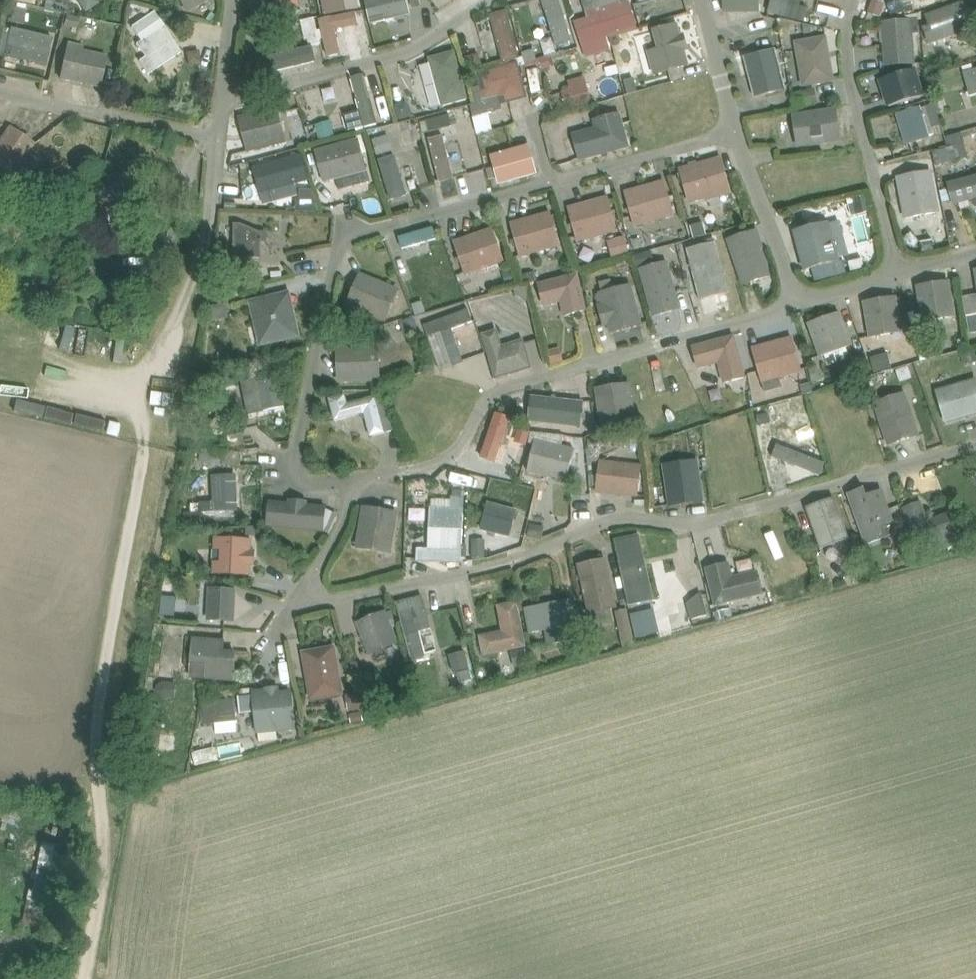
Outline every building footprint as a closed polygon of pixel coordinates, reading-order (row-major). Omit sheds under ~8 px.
[(85,13),(100,4),(97,0),(77,0),(85,13)] [(185,13),(209,0),(178,0),(185,13)] [(298,0),(271,0),(271,1),(263,3),(266,17),(278,15),(278,16),(292,12),(292,11),(300,9),(298,0)] [(358,0),(322,0),(325,14),(359,8),(358,0)] [(370,24),(411,15),(408,0),(364,0),(370,24)] [(420,0),(410,0),(412,8),(421,6),(420,0)] [(556,44),(572,40),(559,0),(543,0),(556,44)] [(637,28),(628,0),(582,0),(587,17),(574,21),(581,44),(637,28)] [(723,13),(759,13),(759,0),(723,0),(723,13)] [(805,22),(808,8),(799,6),(801,0),(771,0),(768,13),(805,22)] [(871,0),(870,0),(866,12),(879,16),(883,4),(871,0)] [(932,45),(975,29),(975,13),(971,0),(967,0),(922,17),(932,45)] [(887,4),(888,16),(910,15),(910,3),(887,4)] [(312,18),(314,18),(321,16),(319,6),(309,9),(312,18)] [(139,60),(148,74),(181,52),(154,11),(131,26),(141,40),(136,43),(145,56),(139,60)] [(367,21),(365,11),(348,15),(350,24),(367,21)] [(506,11),(491,16),(504,62),(519,58),(506,11)] [(70,16),(68,27),(76,29),(79,18),(70,16)] [(320,20),(328,59),(341,57),(337,37),(346,35),(342,16),(320,20)] [(257,60),(261,75),(317,62),(313,46),(321,44),(314,18),(312,18),(300,21),(305,40),(308,40),(309,46),(295,50),(291,34),(274,38),(278,55),(257,60)] [(915,64),(910,18),(880,21),(885,67),(915,64)] [(688,49),(684,35),(680,36),(677,24),(654,30),(659,49),(649,51),(655,74),(688,65),(684,50),(688,49)] [(10,27),(3,56),(45,67),(52,38),(10,27)] [(826,38),(796,43),(803,85),(833,80),(826,38)] [(59,79),(101,88),(107,55),(83,50),(84,45),(67,42),(59,79)] [(199,50),(188,52),(190,63),(201,62),(199,50)] [(467,99),(454,50),(428,57),(442,106),(467,99)] [(523,54),(526,63),(538,60),(535,50),(523,54)] [(775,50),(745,58),(755,96),(785,89),(775,50)] [(483,68),(479,54),(466,58),(470,71),(483,68)] [(526,97),(517,64),(477,74),(484,99),(505,93),(507,102),(526,97)] [(963,73),(970,96),(975,94),(975,69),(963,73)] [(882,82),(891,110),(927,99),(918,71),(882,82)] [(352,78),(361,109),(346,114),(350,129),(365,125),(378,122),(365,74),(352,78)] [(638,77),(625,81),(628,93),(642,90),(638,77)] [(563,93),(567,110),(591,103),(584,78),(568,82),(571,91),(563,93)] [(791,94),(795,109),(819,104),(815,88),(791,94)] [(408,103),(395,107),(398,120),(411,117),(408,103)] [(936,103),(926,106),(933,127),(942,124),(936,103)] [(238,117),(246,153),(287,143),(278,107),(238,117)] [(792,114),(797,148),(841,141),(836,107),(792,114)] [(928,135),(920,108),(900,114),(908,141),(928,135)] [(598,130),(573,137),(579,161),(631,147),(622,112),(595,119),(598,130)] [(426,120),(429,132),(452,126),(449,114),(426,120)] [(320,139),(335,134),(330,120),(316,124),(320,139)] [(10,126),(0,140),(0,166),(13,175),(21,163),(32,171),(42,156),(31,149),(34,143),(10,126)] [(455,178),(444,135),(429,139),(440,182),(455,178)] [(389,137),(374,141),(378,156),(393,152),(389,137)] [(314,149),(323,182),(367,171),(359,138),(314,149)] [(531,148),(495,158),(503,184),(538,174),(531,148)] [(935,165),(945,163),(942,150),(932,152),(935,165)] [(252,167),(260,195),(309,181),(301,154),(252,167)] [(378,160),(391,200),(407,195),(395,155),(378,160)] [(730,191),(721,158),(681,169),(690,202),(730,191)] [(930,172),(899,178),(904,208),(906,217),(926,214),(937,212),(930,172)] [(91,221),(103,225),(125,231),(129,218),(130,218),(140,183),(105,173),(91,221)] [(953,205),(971,199),(972,204),(975,207),(975,174),(947,183),(953,205)] [(624,191),(634,227),(675,215),(665,179),(624,191)] [(567,206),(576,242),(618,231),(608,195),(567,206)] [(299,200),(299,212),(321,213),(317,200),(299,200)] [(509,222),(519,258),(560,247),(551,211),(509,222)] [(234,216),(235,259),(259,258),(259,233),(280,233),(279,216),(234,216)] [(707,232),(705,222),(689,226),(692,236),(707,232)] [(798,233),(808,270),(809,273),(840,265),(828,225),(798,233)] [(434,227),(399,237),(402,249),(437,239),(434,227)] [(453,241),(465,276),(504,262),(492,227),(453,241)] [(756,230),(729,240),(744,284),(769,275),(760,249),(762,248),(756,230)] [(913,231),(905,238),(912,248),(921,241),(913,231)] [(631,256),(626,238),(609,242),(613,260),(631,256)] [(728,293),(715,241),(691,248),(689,241),(678,244),(683,265),(689,263),(699,300),(728,293)] [(216,254),(228,256),(230,244),(218,242),(216,254)] [(67,246),(49,247),(50,258),(68,257),(67,246)] [(642,269),(652,266),(649,253),(634,257),(638,270),(642,269)] [(863,259),(850,262),(852,271),(865,268),(863,259)] [(652,266),(642,269),(655,315),(679,309),(666,263),(652,266)] [(512,269),(503,272),(509,285),(517,282),(512,269)] [(360,272),(346,307),(386,323),(401,289),(360,272)] [(537,282),(534,273),(522,277),(525,286),(537,282)] [(562,300),(565,315),(585,310),(577,276),(539,284),(544,304),(562,300)] [(916,285),(921,322),(955,317),(953,303),(959,302),(955,281),(950,282),(950,280),(916,285)] [(228,282),(214,282),(215,293),(229,292),(228,282)] [(642,324),(631,283),(598,292),(601,304),(597,306),(602,327),(608,325),(610,333),(642,324)] [(301,337),(290,290),(249,300),(259,347),(301,337)] [(211,297),(208,322),(236,317),(231,293),(211,297)] [(963,296),(966,316),(968,316),(970,333),(975,333),(975,294),(963,296)] [(902,332),(896,295),(863,301),(869,338),(902,332)] [(115,300),(111,313),(122,317),(126,303),(115,300)] [(414,305),(417,315),(426,311),(423,302),(414,305)] [(464,363),(450,329),(471,321),(467,309),(424,326),(442,371),(464,363)] [(850,343),(839,312),(808,323),(820,357),(851,346),(856,361),(866,357),(860,339),(850,343)] [(414,318),(400,322),(404,336),(419,331),(414,318)] [(78,352),(112,354),(114,330),(79,328),(78,352)] [(482,334),(495,379),(532,368),(523,339),(502,345),(497,329),(482,334)] [(751,347),(760,383),(802,372),(792,336),(751,347)] [(719,362),(725,382),(744,377),(733,337),(693,348),(698,367),(719,362)] [(336,346),(337,382),(380,381),(379,345),(336,346)] [(562,351),(549,355),(552,367),(565,364),(562,351)] [(964,363),(973,360),(971,352),(961,354),(964,363)] [(871,358),(875,371),(891,366),(887,353),(871,358)] [(812,381),(820,379),(817,366),(809,369),(812,381)] [(232,373),(219,376),(221,387),(234,384),(232,373)] [(241,382),(248,415),(264,412),(264,410),(286,405),(280,377),(258,381),(258,378),(241,382)] [(944,424),(975,415),(975,378),(935,390),(944,424)] [(810,382),(800,385),(803,394),(813,392),(810,382)] [(635,424),(629,384),(597,389),(603,429),(635,424)] [(920,434),(905,391),(873,403),(888,445),(920,434)] [(364,413),(370,437),(396,430),(390,413),(380,395),(347,403),(345,393),(329,397),(335,421),(364,413)] [(528,422),(581,428),(584,400),(532,393),(528,422)] [(526,412),(515,403),(508,411),(519,421),(526,412)] [(768,412),(757,415),(759,425),(770,422),(768,412)] [(497,414),(484,452),(497,456),(510,418),(497,414)] [(506,445),(524,451),(530,431),(512,426),(506,445)] [(525,471),(567,481),(574,447),(562,445),(564,436),(546,433),(531,432),(530,439),(533,440),(525,471)] [(597,439),(589,440),(590,450),(599,449),(597,439)] [(825,463),(778,445),(773,457),(820,476),(825,463)] [(202,446),(199,459),(222,463),(224,450),(202,446)] [(599,459),(595,492),(638,497),(642,465),(599,459)] [(704,502),(698,459),(662,464),(668,506),(704,502)] [(206,474),(194,475),(195,488),(207,487),(206,474)] [(239,511),(236,475),(212,476),(215,512),(239,511)] [(899,533),(883,488),(866,494),(864,488),(847,493),(865,545),(899,533)] [(416,561),(461,563),(462,558),(462,545),(464,497),(452,497),(452,507),(430,506),(428,548),(417,547),(416,561)] [(849,538),(834,497),(806,507),(821,548),(849,538)] [(266,527),(325,532),(327,506),(308,504),(309,501),(289,499),(288,502),(269,500),(266,527)] [(902,507),(917,548),(958,533),(957,531),(960,530),(960,528),(960,523),(959,520),(958,516),(955,513),(953,512),(951,513),(950,511),(934,516),(935,514),(927,510),(926,513),(921,500),(902,507)] [(488,502),(480,530),(510,538),(518,510),(488,502)] [(355,547),(392,553),(399,511),(363,505),(355,547)] [(175,507),(172,524),(180,526),(183,508),(175,507)] [(530,525),(528,537),(542,539),(544,527),(530,525)] [(246,526),(246,535),(258,535),(259,527),(246,526)] [(639,534),(614,540),(629,605),(654,600),(651,584),(640,586),(633,554),(643,552),(639,534)] [(214,537),(214,551),(220,551),(220,561),(213,561),(213,574),(251,576),(251,565),(255,565),(255,550),(252,550),(252,539),(214,537)] [(843,541),(847,554),(859,550),(855,537),(843,541)] [(474,558),(486,559),(486,541),(474,541),(474,558)] [(968,550),(965,541),(953,544),(955,554),(968,550)] [(914,549),(901,553),(905,564),(917,560),(914,549)] [(617,608),(606,558),(578,564),(588,614),(617,608)] [(734,576),(730,562),(706,568),(715,606),(764,594),(758,570),(734,576)] [(209,617),(233,618),(234,589),(209,588),(209,617)] [(701,594),(688,603),(692,620),(707,616),(701,594)] [(396,602),(412,660),(427,656),(420,632),(431,629),(422,595),(396,602)] [(529,611),(533,634),(549,631),(552,645),(566,643),(563,629),(579,626),(574,602),(529,611)] [(485,655),(526,648),(518,604),(500,607),(505,633),(482,637),(485,655)] [(615,611),(623,647),(635,645),(627,608),(615,611)] [(399,643),(386,610),(356,621),(370,655),(399,643)] [(724,610),(715,612),(717,620),(726,618),(724,610)] [(192,637),(190,663),(207,665),(206,679),(235,681),(237,651),(224,650),(225,640),(192,637)] [(575,645),(578,657),(590,654),(586,642),(575,645)] [(336,645),(301,651),(310,701),(342,695),(345,694),(336,645)] [(531,664),(528,650),(515,652),(518,666),(531,664)] [(452,656),(456,673),(472,669),(468,652),(452,656)] [(161,697),(176,698),(177,683),(162,682),(158,685),(157,692),(161,697)] [(241,713),(254,711),(256,734),(296,730),(292,690),(280,691),(280,686),(264,687),(264,689),(252,690),(252,695),(240,697),(241,713)] [(364,692),(346,695),(349,711),(367,708),(364,692)] [(206,724),(238,720),(236,699),(204,703),(206,724)] [(363,721),(362,712),(350,715),(352,723),(363,721)] [(157,750),(175,752),(177,730),(159,728),(157,750)] [(217,747),(193,753),(196,765),(219,760),(217,747)] [(42,842),(37,867),(25,928),(51,933),(68,847),(42,842)]
